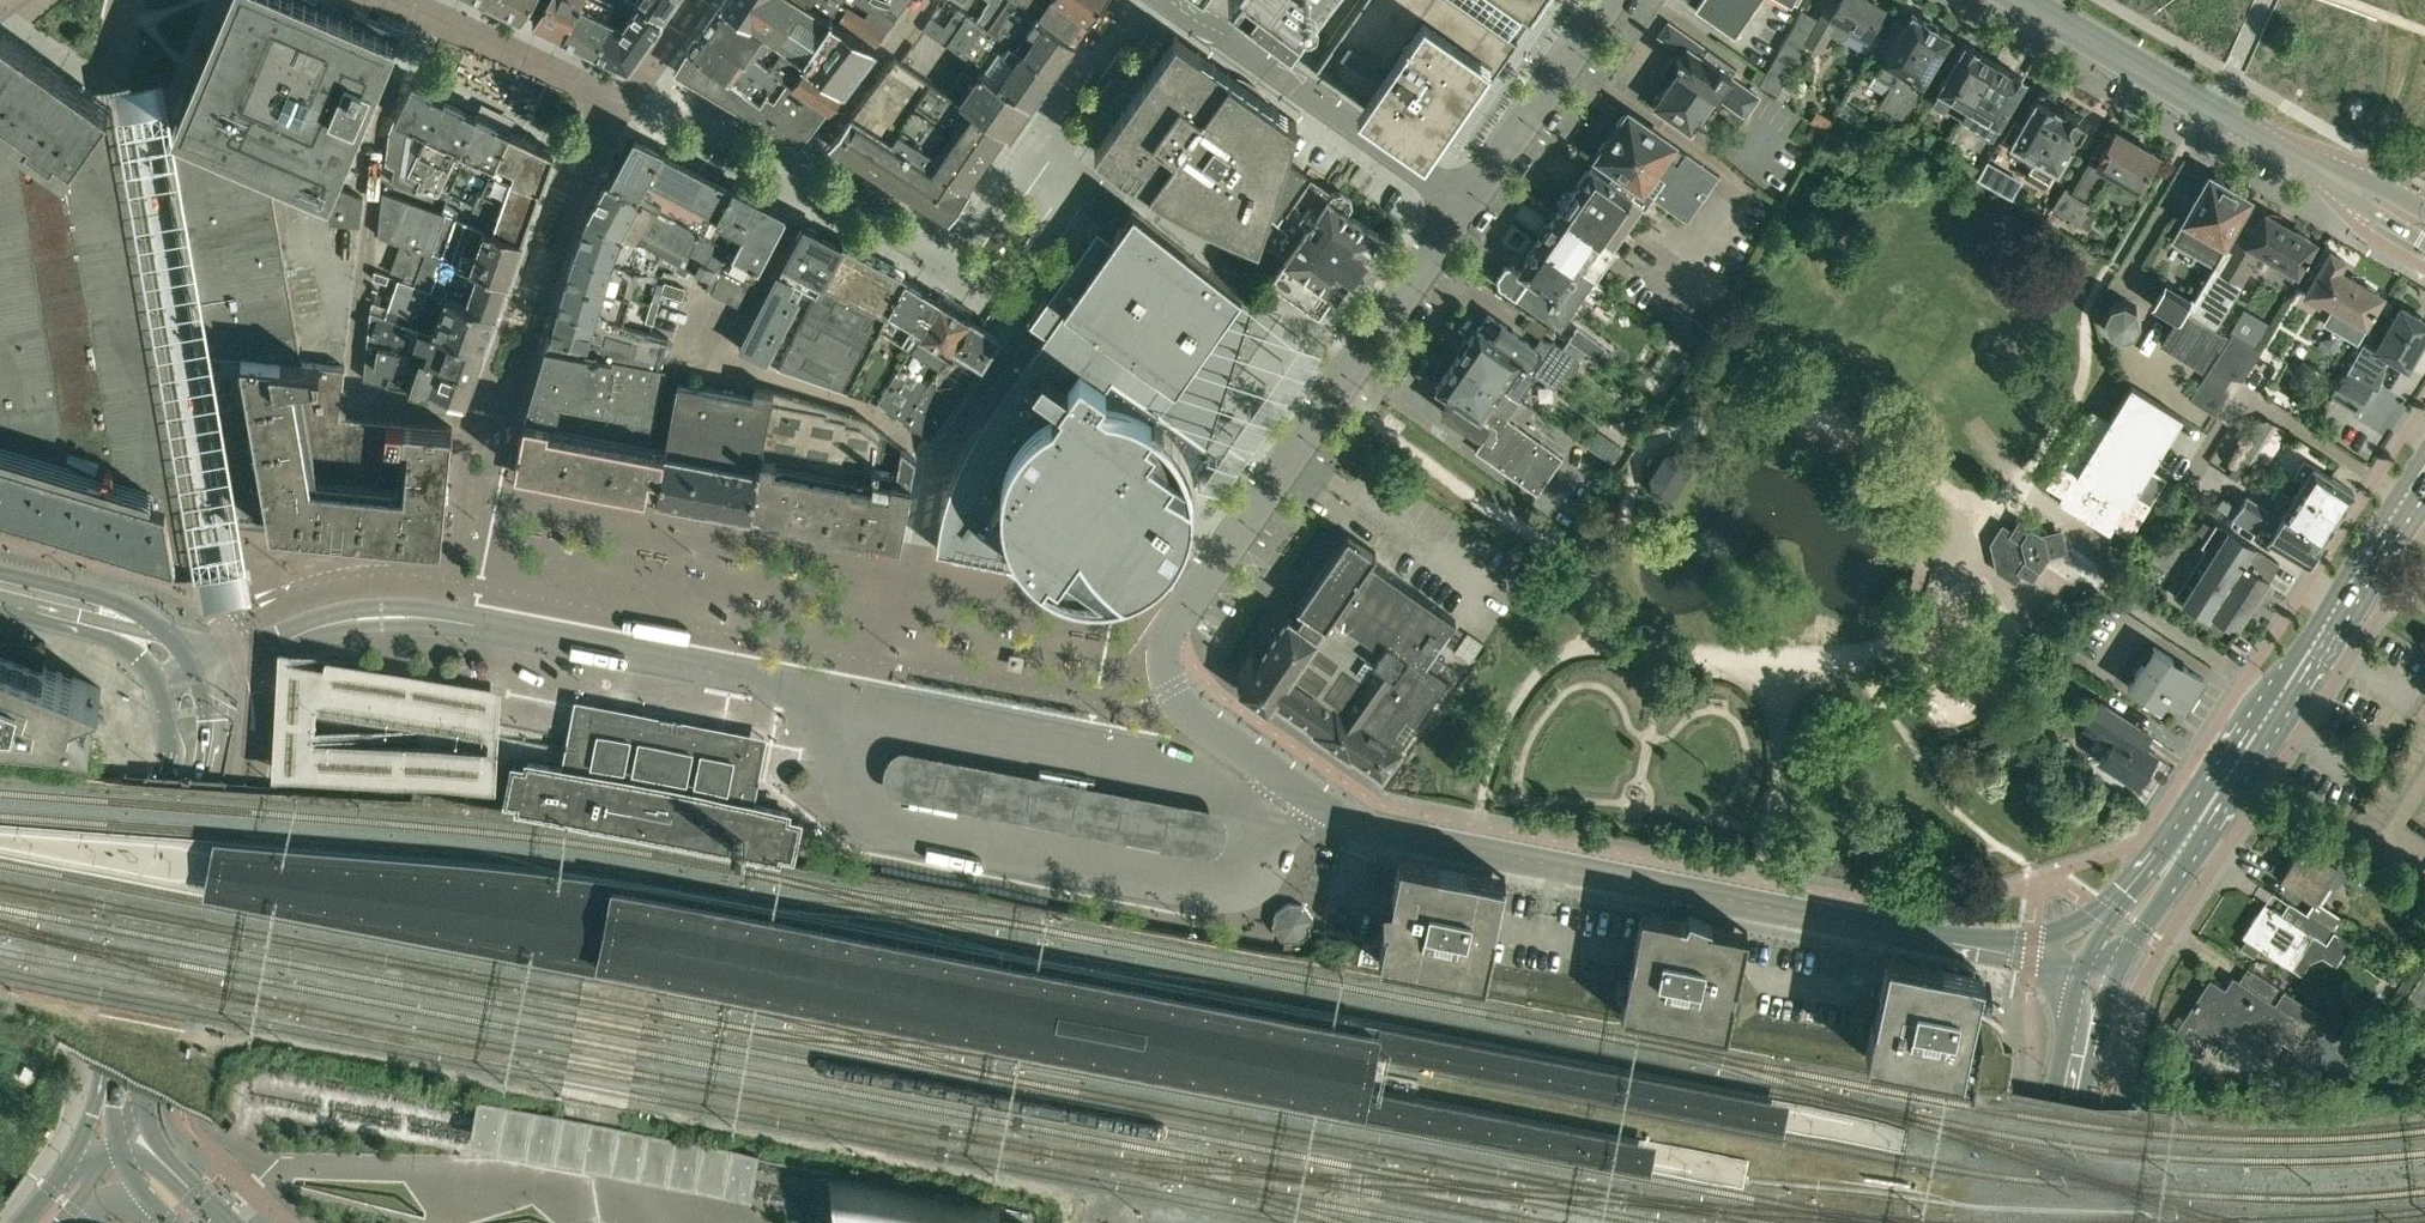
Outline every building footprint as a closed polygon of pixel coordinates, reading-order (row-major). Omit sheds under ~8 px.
[(173,128),(163,151),(227,521),(271,525),(242,355),(302,361),(277,214),(270,175),(279,173),(322,191),(357,108),(367,113),(386,69),(396,46),(403,29),(374,17),(355,9),(351,18),(317,4),(319,1),(316,0),(227,0),(173,128)] [(521,14),(530,0),(491,0),(521,14)] [(578,0),(543,0),(532,19),(562,34),(578,0)] [(599,0),(578,0),(562,34),(594,49),(614,7),(599,0)] [(636,0),(617,0),(614,7),(594,49),(628,65),(641,47),(661,19),(636,0)] [(661,19),(674,0),(636,0),(661,19)] [(802,0),(721,0),(718,5),(765,33),(839,86),(873,43),(802,0)] [(873,43),(873,42),(884,29),(847,6),(839,3),(841,0),(802,0),(873,43)] [(854,0),(841,0),(839,3),(847,6),(884,29),(897,12),(876,0),(875,0),(869,10),(854,0)] [(869,10),(875,0),(854,0),(869,10)] [(897,12),(907,0),(876,0),(897,12)] [(1074,41),(1015,0),(991,0),(977,19),(1052,73),(1074,41)] [(1074,41),(1076,39),(1075,38),(1086,22),(1086,23),(1087,23),(1091,17),(1094,13),(1103,0),(1015,0),(1074,41)] [(1291,41),(1321,0),(1235,0),(1291,41)] [(1316,60),(1317,60),(1319,58),(1364,89),(1355,102),(1423,149),(1431,137),(1439,142),(1437,144),(1438,145),(1540,0),(1357,0),(1316,60)] [(1735,33),(1758,0),(1687,0),(1735,33)] [(1872,0),(1839,0),(1837,4),(1831,0),(1807,42),(1820,50),(1830,32),(1837,36),(1838,36),(1840,36),(1843,36),(1844,36),(1845,35),(1846,35),(1848,34),(1849,32),(1852,27),(1867,36),(1884,7),(1872,0)] [(825,104),(839,86),(765,33),(718,5),(703,26),(748,58),(751,53),(779,72),(825,104)] [(1052,73),(977,19),(957,5),(944,25),(930,16),(921,29),(969,60),(1031,104),(1032,102),(1044,85),(1052,73)] [(1912,12),(1876,72),(1892,81),(1880,101),(1894,109),(1891,114),(1900,119),(1912,100),(1911,100),(1951,35),(1912,12)] [(1678,69),(1677,71),(1654,104),(1691,129),(1716,94),(1730,104),(1730,105),(1729,106),(1729,107),(1729,109),(1730,110),(1730,111),(1731,112),(1732,113),(1733,114),(1734,114),(1735,114),(1737,114),(1738,114),(1739,113),(1741,112),(1741,111),(1746,115),(1748,114),(1745,112),(1758,94),(1729,74),(1735,66),(1674,24),(1664,39),(1681,52),(1676,59),(1681,62),(1677,68),(1678,69)] [(759,100),(779,72),(751,53),(748,58),(703,26),(687,47),(688,48),(729,76),(728,77),(759,100)] [(174,557),(208,567),(199,519),(132,123),(12,38),(4,33),(0,36),(0,504),(174,557)] [(1258,238),(1258,237),(1284,157),(1297,120),(1176,34),(1094,149),(1111,161),(1123,169),(1133,175),(1150,185),(1151,186),(1171,198),(1182,203),(1195,210),(1213,219),(1236,229),(1258,238)] [(1962,116),(1994,61),(1976,51),(1977,50),(1964,43),(1932,99),(1962,116)] [(825,104),(779,72),(759,100),(728,77),(729,76),(688,48),(687,47),(687,48),(673,67),(795,142),(798,139),(805,130),(825,104)] [(1776,95),(1798,56),(1781,47),(1760,83),(1776,95)] [(1006,133),(947,92),(899,59),(894,55),(825,143),(949,219),(969,190),(967,189),(1006,133)] [(1031,104),(969,60),(947,92),(1006,133),(1009,135),(1010,134),(1022,116),(1031,104)] [(1994,61),(1962,116),(1992,133),(2025,77),(2012,70),(2012,71),(1994,61)] [(428,132),(445,97),(411,81),(394,116),(395,116),(389,129),(388,137),(386,162),(395,167),(391,180),(417,189),(418,186),(422,179),(409,172),(428,132)] [(2050,179),(2057,167),(2086,118),(2064,105),(2062,109),(2055,106),(2057,102),(2055,95),(2046,90),(2040,90),(2037,95),(2036,95),(2021,121),(2013,116),(2002,136),(2038,156),(2031,168),(2050,179)] [(227,521),(163,151),(157,113),(154,97),(128,103),(132,123),(208,567),(212,590),(225,588),(238,585),(227,521)] [(439,193),(477,113),(445,97),(428,132),(409,172),(422,179),(418,186),(439,193)] [(1813,108),(1807,117),(1825,130),(1831,121),(1813,108)] [(1718,173),(1686,151),(1628,111),(1626,114),(1622,115),(1616,123),(1617,127),(1608,140),(1604,141),(1599,148),(1599,153),(1597,156),(1616,169),(1610,176),(1629,189),(1634,182),(1654,195),(1667,204),(1687,218),(1718,173)] [(474,206),(511,129),(477,113),(439,193),(474,206)] [(1918,123),(1905,115),(1897,128),(1910,136),(1918,123)] [(554,150),(549,147),(511,129),(474,206),(467,220),(522,239),(540,187),(541,187),(554,150)] [(2130,203),(2135,194),(2158,155),(2116,130),(2096,163),(2090,160),(2072,191),(2064,186),(2051,208),(2086,228),(2096,211),(2090,207),(2101,187),(2130,203)] [(721,261),(726,264),(712,291),(739,305),(786,214),(631,134),(607,178),(729,245),(721,261)] [(1342,190),(1333,191),(1307,173),(1284,157),(1258,237),(1286,256),(1285,258),(1287,259),(1272,281),(1318,313),(1332,294),(1334,291),(1336,293),(1350,273),(1352,274),(1353,272),(1359,276),(1363,275),(1371,263),(1371,259),(1365,255),(1366,253),(1365,251),(1366,250),(1378,232),(1348,211),(1352,204),(1350,196),(1342,190)] [(1629,189),(1610,176),(1592,164),(1572,192),(1571,191),(1563,193),(1558,199),(1559,209),(1558,209),(1613,247),(1642,205),(1647,205),(1654,195),(1634,182),(1629,189)] [(2223,241),(2224,241),(2249,198),(2245,196),(2244,191),(2238,187),(2233,189),(2226,185),(2225,180),(2218,176),(2213,177),(2210,175),(2185,219),(2187,220),(2175,241),(2215,263),(2226,246),(2222,243),(2223,241)] [(711,280),(721,261),(729,245),(607,178),(588,212),(663,253),(679,262),(689,267),(689,266),(711,280)] [(363,195),(334,183),(330,220),(360,224),(363,195)] [(522,239),(467,220),(383,190),(378,234),(401,243),(508,280),(522,239)] [(938,539),(937,547),(1034,566),(1033,567),(1041,572),(1050,578),(1061,583),(1072,587),(1083,589),(1094,590),(1106,589),(1106,590),(1112,589),(1118,588),(1124,586),(1129,584),(1130,584),(1127,582),(1138,573),(1148,564),(1157,554),(1165,543),(1172,531),(1179,519),(1185,507),(1190,494),(1192,496),(1192,486),(1191,477),(1195,478),(1206,445),(1208,445),(1209,445),(1210,445),(1211,444),(1213,444),(1214,442),(1215,441),(1215,440),(1215,438),(1216,437),(1215,435),(1215,434),(1214,433),(1213,432),(1212,431),(1211,430),(1253,301),(1133,208),(1113,236),(1097,224),(1043,300),(1030,318),(1046,330),(980,423),(977,428),(972,437),(966,449),(963,454),(959,461),(955,473),(952,480),(950,485),(947,496),(945,503),(943,510),(941,521),(939,532),(938,539)] [(1615,248),(1613,247),(1558,209),(1550,221),(1544,222),(1538,229),(1541,237),(1539,239),(1592,276),(1595,278),(1615,248)] [(2045,218),(2057,225),(2062,217),(2049,210),(2045,218)] [(663,253),(588,212),(583,221),(575,249),(653,273),(663,253)] [(2271,264),(2293,277),(2313,241),(2265,213),(2248,240),(2234,232),(2226,246),(2215,263),(2190,304),(2219,323),(2242,284),(2242,283),(2258,256),(2271,263),(2271,264)] [(778,366),(842,243),(804,223),(784,261),(786,261),(779,274),(778,273),(740,346),(778,366)] [(1576,299),(1592,276),(1539,239),(1519,268),(1514,264),(1506,265),(1498,276),(1500,285),(1515,296),(1560,328),(1566,320),(1563,318),(1573,303),(1572,296),(1576,299)] [(496,312),(508,280),(401,243),(391,270),(420,280),(418,284),(496,312)] [(847,390),(906,276),(842,243),(778,366),(847,390)] [(653,273),(575,249),(559,304),(623,323),(638,274),(651,278),(650,279),(656,281),(658,274),(653,273)] [(2330,251),(2307,290),(2365,324),(2382,295),(2338,270),(2345,259),(2330,251)] [(689,267),(679,262),(675,270),(685,275),(689,268),(689,267)] [(374,278),(387,282),(389,274),(374,269),(374,278)] [(909,278),(906,277),(906,276),(847,390),(877,400),(940,297),(909,278)] [(665,281),(661,292),(662,293),(668,295),(672,283),(666,281),(665,281)] [(2166,281),(2164,283),(2152,304),(2175,318),(2180,321),(2186,310),(2182,308),(2189,297),(2190,295),(2166,281)] [(483,349),(496,312),(418,284),(417,286),(408,282),(395,318),(483,349)] [(672,283),(668,295),(675,297),(679,285),(672,283)] [(679,285),(675,297),(682,299),(686,287),(679,285)] [(949,303),(943,299),(940,297),(877,400),(905,419),(969,316),(949,303)] [(649,310),(656,312),(660,300),(653,298),(649,310)] [(2137,305),(2123,298),(2109,302),(2102,316),(2107,330),(2120,337),(2135,333),(2141,319),(2137,305)] [(660,367),(669,336),(651,332),(623,323),(559,304),(546,346),(549,346),(660,367)] [(2180,321),(2175,318),(2165,334),(2161,342),(2204,368),(2225,333),(2216,328),(2219,323),(2190,304),(2187,310),(2186,310),(2180,321)] [(2373,385),(2381,372),(2378,370),(2387,355),(2407,366),(2424,335),(2424,319),(2401,305),(2376,347),(2364,340),(2332,396),(2352,407),(2358,397),(2360,398),(2368,383),(2373,385)] [(483,349),(395,318),(370,309),(366,343),(395,349),(429,361),(429,360),(473,376),(483,349)] [(653,323),(656,312),(649,310),(646,321),(653,323)] [(1586,350),(1569,338),(1563,347),(1553,340),(1547,341),(1541,337),(1535,346),(1489,314),(1480,326),(1479,325),(1469,339),(1465,339),(1458,348),(1460,353),(1458,356),(1515,395),(1532,370),(1555,386),(1567,368),(1571,371),(1586,350)] [(999,336),(1000,334),(999,334),(998,334),(980,323),(980,322),(969,316),(905,419),(929,436),(930,438),(931,436),(943,419),(944,419),(945,417),(944,417),(951,408),(952,406),(959,396),(959,397),(960,395),(967,385),(968,384),(975,374),(976,373),(983,363),(984,362),(983,361),(993,345),(999,336)] [(2245,339),(2256,345),(2271,323),(2260,316),(2245,339)] [(1569,338),(1586,350),(1592,341),(1576,330),(1569,338)] [(2233,332),(2223,348),(2253,365),(2262,349),(2233,332)] [(464,402),(473,376),(429,360),(429,361),(395,349),(367,343),(364,377),(384,382),(429,394),(431,390),(464,402)] [(660,367),(549,346),(546,346),(526,414),(525,416),(549,421),(548,427),(643,445),(645,438),(652,439),(665,369),(660,367)] [(2223,348),(2206,375),(2225,388),(2232,379),(2223,348)] [(2253,365),(2223,348),(2232,379),(2243,381),(2253,365)] [(302,361),(242,355),(271,525),(441,541),(450,456),(450,455),(450,452),(453,425),(340,415),(340,413),(341,406),(344,406),(346,389),(343,388),(345,366),(302,361)] [(1502,414),(1515,395),(1458,356),(1437,386),(1451,395),(1442,408),(1479,433),(1479,432),(1485,436),(1475,450),(1537,493),(1563,456),(1502,414)] [(2206,375),(2198,386),(2222,402),(2229,390),(2225,388),(2206,375)] [(751,512),(774,389),(755,386),(753,395),(678,380),(665,449),(657,494),(751,512)] [(2063,494),(2059,501),(2110,532),(2114,526),(2130,536),(2166,478),(2150,468),(2182,416),(2131,384),(2130,385),(2109,420),(2093,410),(2047,484),(2063,494)] [(2198,386),(2190,398),(2214,415),(2222,402),(2198,386)] [(863,533),(882,429),(867,417),(774,389),(751,512),(863,533)] [(549,421),(525,416),(515,467),(657,494),(665,449),(643,445),(548,427),(549,421)] [(2245,452),(2255,458),(2276,426),(2269,421),(2256,423),(2252,429),(2257,433),(2245,452)] [(911,482),(916,456),(882,429),(863,533),(900,540),(908,499),(901,498),(902,493),(909,494),(909,492),(911,482)] [(1611,438),(1601,453),(1613,462),(1624,447),(1611,438)] [(1688,453),(1668,452),(1649,479),(1658,497),(1673,497),(1694,467),(1688,453)] [(2241,481),(2255,458),(2245,452),(2230,475),(2241,481)] [(2353,490),(2313,464),(2305,459),(2295,473),(2304,478),(2298,488),(2338,514),(2353,490)] [(2323,537),(2338,514),(2298,488),(2292,498),(2283,492),(2275,505),(2283,511),(2323,537)] [(2323,537),(2283,511),(2280,516),(2247,494),(2232,517),(2307,561),(2323,537)] [(1992,543),(1998,569),(2014,579),(2021,570),(2031,577),(2046,554),(2064,550),(2060,532),(2042,536),(2019,522),(2012,532),(2003,526),(1992,543)] [(2279,562),(2278,561),(2277,561),(2217,522),(2202,545),(2208,548),(2178,595),(2174,593),(2174,594),(2208,616),(2211,611),(2234,626),(2232,628),(2235,630),(2256,597),(2257,597),(2279,562)] [(1456,617),(1371,559),(1376,551),(1375,550),(1374,552),(1348,533),(1338,547),(1337,546),(1296,604),(1304,609),(1296,622),(1289,618),(1261,659),(1251,652),(1238,672),(1240,688),(1267,707),(1273,699),(1316,730),(1315,731),(1350,755),(1351,753),(1383,775),(1401,748),(1398,746),(1445,677),(1424,663),(1456,617)] [(1468,631),(1454,651),(1470,662),(1484,642),(1468,631)] [(91,732),(72,708),(74,700),(102,688),(102,687),(44,664),(46,641),(0,636),(0,724),(91,732)] [(2154,645),(2128,685),(2159,706),(2166,695),(2185,707),(2204,678),(2154,645)] [(278,664),(276,666),(275,669),(270,785),(496,797),(498,751),(501,699),(368,673),(302,660),(302,657),(303,654),(299,654),(281,662),(278,664)] [(2099,701),(2088,718),(2114,735),(2100,757),(2137,781),(2156,752),(2128,734),(2134,724),(2099,701)] [(518,812),(517,813),(522,813),(549,819),(583,825),(596,828),(604,829),(684,845),(698,847),(714,850),(779,863),(779,861),(788,814),(789,812),(788,812),(788,811),(754,805),(737,801),(741,777),(742,776),(742,774),(747,749),(735,747),(733,757),(717,754),(703,752),(705,741),(631,727),(629,738),(614,735),(600,732),(602,722),(589,719),(585,745),(584,746),(584,748),(582,758),(580,771),(561,768),(551,766),(528,761),(528,762),(527,762),(518,812)] [(1218,852),(1223,846),(1226,838),(1226,829),(1224,822),(1219,814),(1212,810),(911,752),(902,754),(895,758),(890,765),(887,773),(887,781),(889,789),(894,796),(901,801),(1202,859),(1211,857),(1218,852)] [(2320,850),(2319,852),(2303,841),(2279,877),(2312,898),(2311,898),(2314,900),(2307,912),(2308,913),(2332,929),(2341,916),(2318,901),(2329,884),(2331,885),(2333,885),(2334,885),(2336,884),(2337,884),(2338,882),(2342,877),(2360,889),(2373,869),(2342,850),(2333,844),(2330,850),(2328,849),(2320,850)] [(1384,923),(1386,924),(1379,960),(1484,981),(1486,975),(1489,960),(1495,926),(1494,926),(1497,913),(1498,913),(1502,889),(1505,878),(1505,875),(1467,868),(1467,869),(1437,863),(1437,862),(1399,855),(1399,857),(1392,893),(1391,899),(1383,899),(1383,909),(1384,923)] [(661,909),(607,898),(608,899),(609,900),(609,902),(609,903),(607,913),(607,914),(608,915),(608,916),(609,917),(610,917),(651,925),(653,925),(654,924),(655,924),(655,923),(658,911),(658,910),(659,909),(660,909),(661,909)] [(1283,952),(1284,952),(1299,955),(1306,954),(1315,950),(1320,942),(1323,932),(1312,930),(1314,918),(1304,905),(1289,902),(1276,911),(1273,927),(1282,940),(1285,941),(1283,952)] [(571,907),(561,905),(559,915),(569,917),(570,912),(571,907)] [(2332,929),(2308,913),(2300,925),(2273,908),(2266,918),(2257,912),(2243,935),(2292,967),(2303,949),(2309,953),(2323,948),(2339,958),(2351,941),(2332,929)] [(1641,915),(1628,977),(1623,1006),(1621,1015),(1727,1035),(1729,1024),(1734,997),(1733,997),(1736,984),(1737,984),(1746,935),(1747,930),(1711,922),(1711,920),(1703,916),(1689,910),(1688,913),(1685,918),(1680,917),(1680,916),(1642,909),(1641,915)] [(808,980),(836,986),(843,949),(814,943),(811,962),(808,980)] [(1876,1008),(1874,1018),(1866,1051),(1866,1055),(1971,1076),(1981,1028),(1979,1028),(1979,1029),(1971,1028),(1973,1018),(1973,1015),(1982,971),(1982,970),(1941,961),(1941,960),(1886,950),(1886,952),(1884,962),(1879,988),(1880,988),(1876,1008)] [(2292,1043),(2314,1009),(2248,966),(2230,993),(2212,981),(2199,1000),(2197,999),(2194,1005),(2196,1006),(2188,1017),(2226,1041),(2244,1013),(2292,1043)] [(2396,989),(2407,996),(2415,985),(2404,977),(2396,989)] [(584,1163),(746,1194),(753,1158),(473,1104),(465,1141),(584,1163)] [(830,1173),(840,1222),(1011,1222),(997,1220),(1000,1206),(830,1173)]
